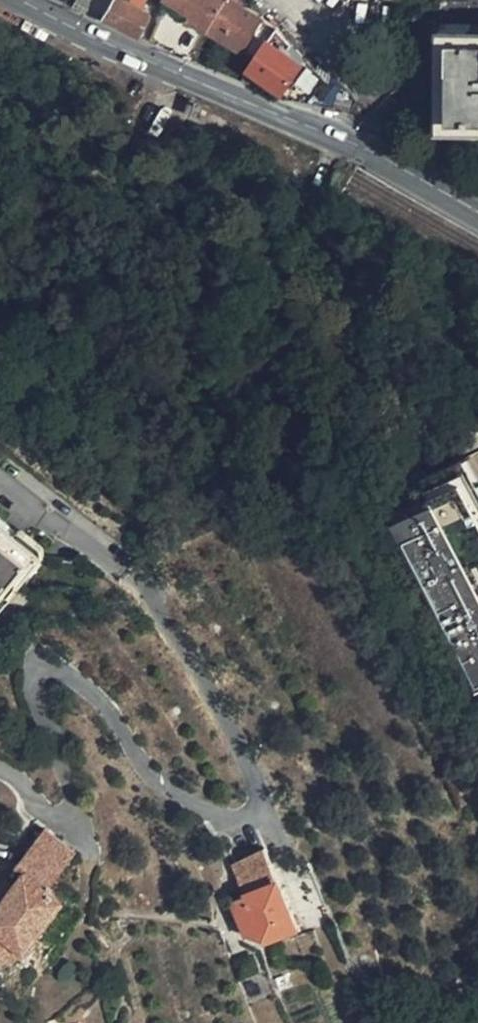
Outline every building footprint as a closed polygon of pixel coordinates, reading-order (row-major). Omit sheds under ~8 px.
[(72,2),(99,15),(106,0),(73,0),(72,2)] [(99,15),(133,31),(144,11),(138,5),(140,0),(106,0),(99,15)] [(161,3),(169,8),(178,13),(189,20),(192,14),(169,0),(162,0),(162,1),(161,3)] [(205,30),(222,0),(169,0),(192,14),(189,20),(205,30)] [(205,30),(239,49),(232,58),(244,66),(248,66),(276,27),(233,0),(222,0),(205,30)] [(178,13),(169,8),(155,32),(163,37),(178,13)] [(279,89),(302,58),(276,27),(248,66),(279,89)] [(471,39),(471,30),(422,30),(422,50),(437,50),(437,129),(470,129),(470,120),(477,120),(477,39),(471,39)] [(412,506),(456,483),(477,523),(477,506),(459,473),(408,499),(412,506)] [(412,506),(421,523),(376,548),(465,712),(477,736),(477,523),(456,483),(412,506)] [(34,553),(0,526),(0,596),(34,553)] [(80,850),(47,826),(14,867),(22,873),(0,907),(0,942),(26,959),(29,950),(69,903),(50,890),(80,850)] [(297,923),(265,848),(233,864),(245,892),(232,897),(248,934),(264,938),(297,923)]
